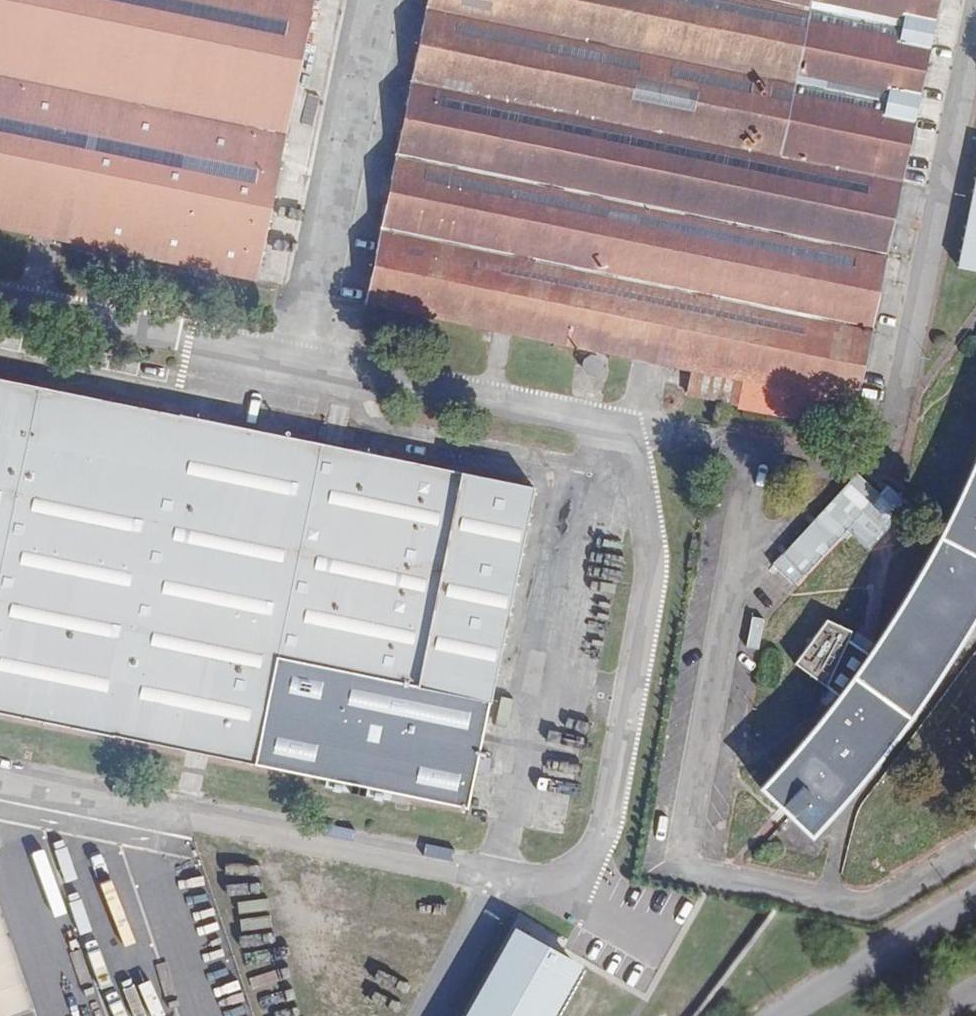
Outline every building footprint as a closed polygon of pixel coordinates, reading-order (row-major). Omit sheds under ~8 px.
[(255,280),(312,0),(0,0),(0,228),(255,280)] [(940,0),(428,0),(365,303),(691,369),(686,393),(815,420),(820,396),(857,403),(940,0)] [(958,267),(975,271),(975,178),(958,267)] [(534,488),(0,378),(0,713),(467,808),(534,488)] [(949,520),(936,543),(891,619),(866,659),(845,645),(852,631),(827,620),(795,663),(826,686),(828,684),(840,694),(826,712),(800,744),(761,788),(811,835),(851,791),(897,734),(946,662),(975,612),(975,458),(949,520)] [(201,863),(130,884),(120,850),(54,869),(43,834),(0,846),(0,1015),(16,1015),(31,1011),(33,1015),(246,1015),(201,863)] [(504,931),(457,1015),(536,1015),(565,964),(504,931)]
